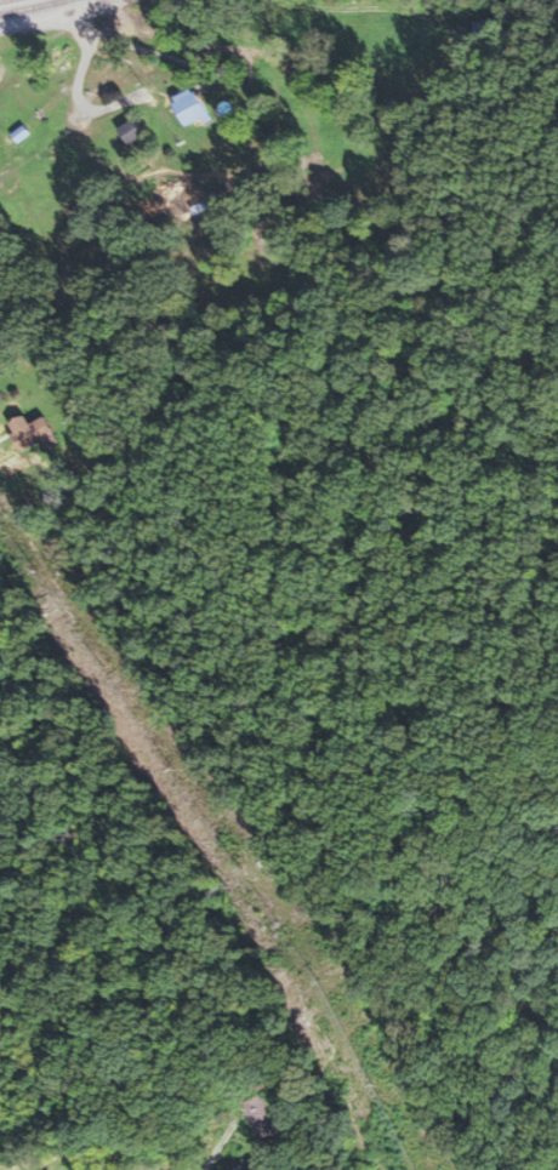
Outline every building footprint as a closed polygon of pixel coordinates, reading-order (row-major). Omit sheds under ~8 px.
[(211,115),(195,87),(173,100),(189,128),(211,115)] [(282,1135),(269,1093),(244,1101),(257,1143),(282,1135)]
